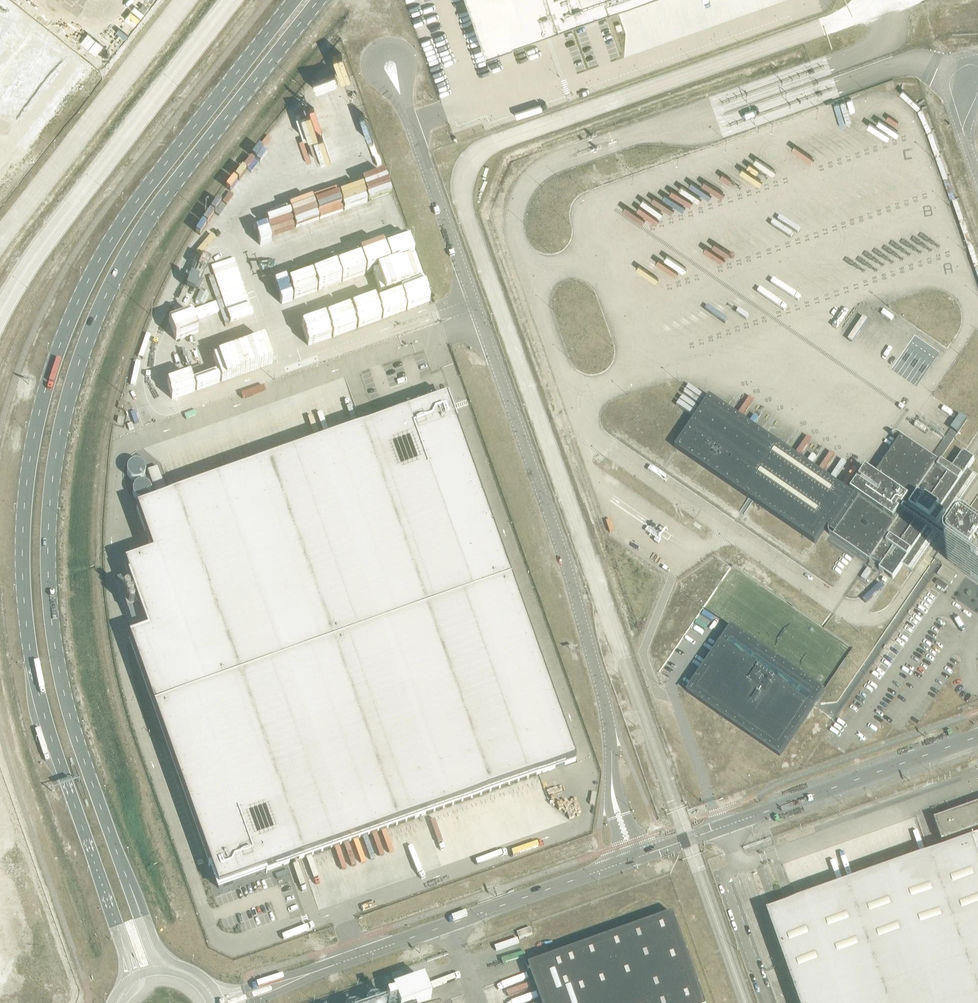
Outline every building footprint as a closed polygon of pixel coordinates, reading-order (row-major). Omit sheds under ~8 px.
[(484,50),(626,0),(466,0),(484,50)] [(0,45),(48,83),(68,58),(19,20),(0,45)] [(704,244),(701,242),(699,246),(713,257),(718,251),(722,254),(725,250),(709,238),(704,244)] [(311,314),(288,318),(290,328),(313,323),(311,314)] [(689,384),(676,404),(696,417),(709,397),(689,384)] [(738,416),(767,433),(777,415),(772,412),(767,422),(748,411),(755,399),(750,396),(738,416)] [(937,528),(974,474),(968,470),(974,460),(969,456),(963,452),(951,469),(941,462),(938,468),(935,466),(938,462),(937,462),(935,460),(902,437),(901,438),(875,476),(870,473),(854,496),(849,493),(710,397),(709,398),(675,448),(676,448),(678,450),(749,498),(751,500),(753,501),(815,544),(826,527),(829,529),(829,530),(828,530),(828,531),(828,532),(828,533),(829,533),(829,534),(829,535),(830,535),(833,537),(870,562),(872,559),(875,560),(882,565),(879,570),(887,575),(892,579),(893,579),(902,565),(909,570),(934,533),(937,528)] [(147,555),(124,563),(129,575),(127,576),(147,631),(129,637),(218,888),(301,859),(539,774),(576,761),(446,398),(363,428),(172,496),(131,510),(147,555)] [(959,414),(943,442),(950,446),(966,418),(959,414)] [(784,446),(788,449),(801,431),(797,428),(784,446)] [(813,465),(823,446),(819,443),(809,463),(813,465)] [(158,467),(147,471),(157,497),(167,493),(158,467)] [(974,520),(968,529),(977,536),(977,522),(977,523),(974,520)] [(934,533),(951,545),(954,540),(937,528),(934,533)] [(967,537),(965,536),(964,535),(963,535),(961,535),(960,535),(959,536),(957,537),(956,538),(955,539),(954,540),(951,545),(947,551),(947,552),(946,552),(946,554),(946,555),(946,557),(946,558),(947,559),(948,560),(948,561),(949,562),(970,576),(971,576),(977,580),(977,544),(967,537)] [(937,575),(951,584),(957,576),(943,566),(937,575)] [(814,707),(825,691),(824,690),(731,627),(686,692),(780,757),(814,707)] [(934,821),(942,842),(945,841),(948,850),(796,904),(787,907),(786,903),(777,907),(778,911),(767,914),(774,932),(773,932),(799,1002),(977,1002),(977,805),(934,821)] [(674,915),(544,962),(543,959),(526,965),(529,972),(531,971),(542,1002),(705,1002),(674,915)] [(531,927),(518,931),(520,938),(533,934),(531,927)] [(404,979),(401,972),(391,975),(394,983),(404,979)]
